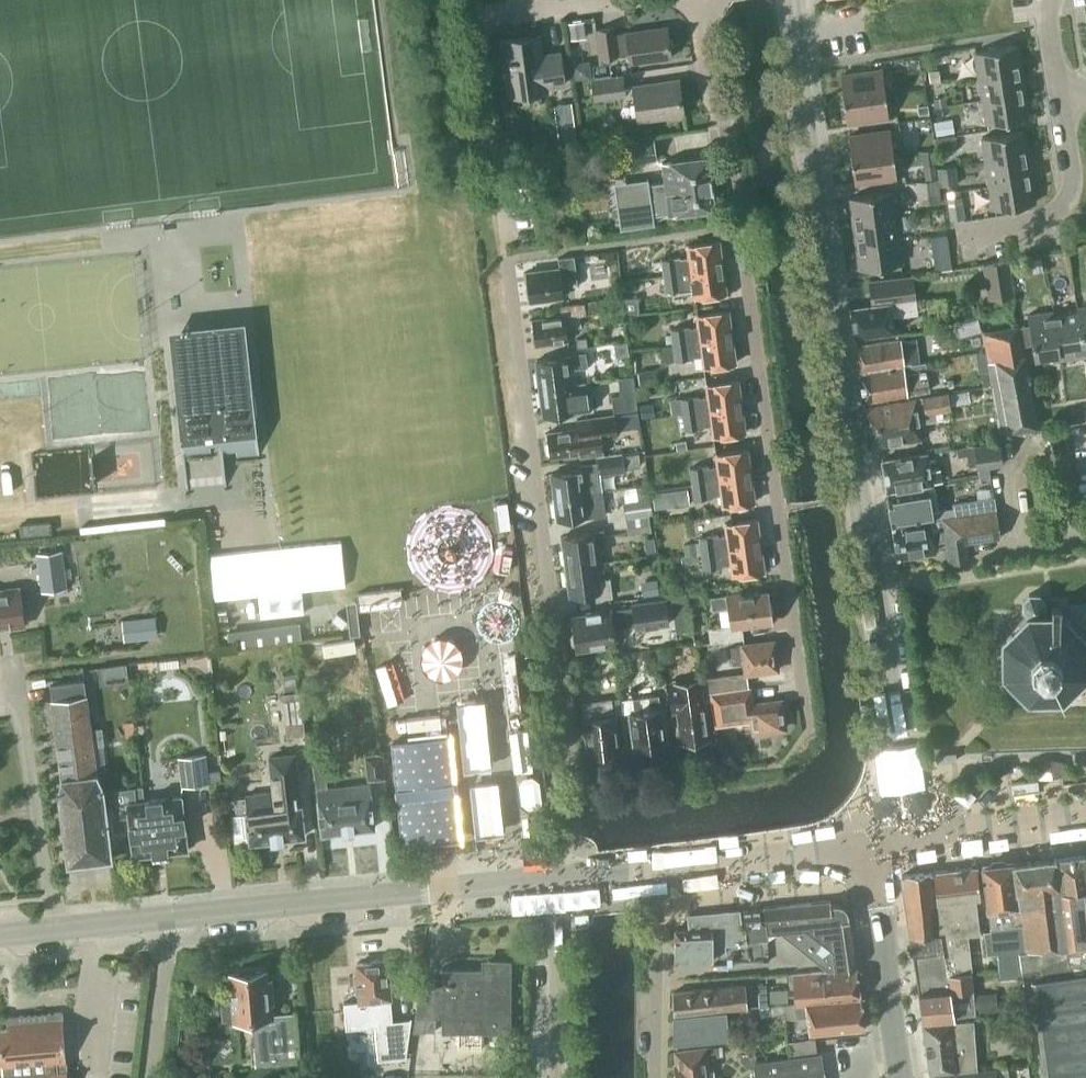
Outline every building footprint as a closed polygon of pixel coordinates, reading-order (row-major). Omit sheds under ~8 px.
[(586,37),(584,19),(568,21),(570,39),(586,37)] [(629,63),(670,57),(666,27),(625,33),(613,35),(612,28),(595,31),(599,58),(628,54),(629,63)] [(532,37),(501,41),(509,96),(545,90),(545,87),(562,85),(558,55),(544,56),(541,36),(532,37)] [(980,76),(1020,69),(1016,45),(976,52),(980,76)] [(592,77),(589,60),(572,63),(574,80),(592,77)] [(939,69),(928,70),(930,83),(941,81),(939,69)] [(983,99),(1024,93),(1020,69),(980,76),(983,99)] [(843,99),(885,93),(882,70),(840,76),(843,99)] [(594,100),(625,96),(622,77),(592,82),(594,100)] [(637,121),(683,114),(679,82),(632,88),(637,121)] [(846,122),(888,117),(885,93),(843,99),(846,122)] [(987,123),(1027,117),(1024,93),(983,99),(987,123)] [(947,105),(946,96),(934,98),(935,107),(947,105)] [(928,114),(927,104),(917,105),(919,115),(928,114)] [(934,122),(935,132),(955,129),(953,119),(934,122)] [(851,160),(894,154),(890,131),(848,137),(851,160)] [(986,161),(1027,155),(1023,131),(982,137),(986,161)] [(958,147),(956,134),(933,137),(935,150),(958,147)] [(619,164),(655,159),(652,139),(616,145),(619,164)] [(854,183),(897,177),(894,154),(851,160),(854,183)] [(990,184),(1031,178),(1027,155),(986,161),(990,184)] [(613,185),(619,228),(619,229),(653,224),(652,216),(668,213),(668,215),(713,208),(706,156),(661,163),(664,182),(648,184),(647,179),(645,179),(645,181),(613,185)] [(936,177),(935,163),(923,164),(925,178),(936,177)] [(956,165),(937,168),(939,185),(958,182),(956,165)] [(993,208),(1034,202),(1031,178),(990,184),(993,208)] [(919,204),(941,201),(938,179),(916,182),(919,204)] [(853,222),(895,216),(892,193),(850,198),(853,222)] [(965,218),(962,195),(946,197),(949,221),(965,218)] [(856,245),(898,239),(895,216),(853,222),(856,245)] [(860,268),(902,263),(898,239),(856,245),(860,268)] [(719,241),(686,246),(686,240),(669,242),(671,259),(662,260),(663,275),(722,267),(719,241)] [(951,269),(949,253),(932,255),(935,271),(951,269)] [(577,282),(575,268),(574,255),(557,258),(559,268),(526,273),(530,300),(563,296),(562,284),(577,282)] [(1013,293),(1007,259),(983,262),(988,297),(1013,293)] [(694,298),(726,293),(722,267),(663,275),(665,290),(685,287),(685,286),(692,285),(694,298)] [(870,280),(873,303),(851,306),(855,335),(896,330),(894,317),(915,315),(910,274),(870,280)] [(639,313),(637,297),(623,298),(624,314),(639,313)] [(601,302),(583,304),(584,314),(602,311),(601,302)] [(580,314),(584,314),(583,304),(561,307),(562,315),(532,319),(536,344),(568,340),(566,329),(581,327),(580,314)] [(1085,350),(1085,306),(1077,307),(1078,313),(1083,350),(1085,350)] [(1053,359),(1060,358),(1054,316),(1055,316),(1054,310),(1028,314),(1030,325),(1016,327),(1019,346),(1032,344),(1034,357),(1052,354),(1053,359)] [(673,344),(732,336),(729,311),(696,315),(697,327),(690,328),(690,326),(671,329),(673,344)] [(1085,355),(1085,350),(1083,350),(1078,313),(1055,316),(1054,316),(1060,358),(1085,355)] [(959,336),(981,330),(978,318),(955,324),(959,336)] [(236,320),(168,328),(180,441),(185,493),(188,493),(188,489),(222,485),(223,489),(226,489),(223,454),(236,453),(236,460),(259,457),(256,432),(245,326),(245,319),(236,320)] [(998,431),(1035,425),(1024,354),(1020,355),(1019,346),(1016,327),(983,332),(986,351),(989,371),(998,431)] [(703,366),(735,362),(732,336),(673,344),(675,359),(694,356),(694,354),(701,353),(703,366)] [(860,371),(904,365),(910,364),(907,338),(857,344),(860,371)] [(628,357),(626,341),(613,343),(615,359),(628,357)] [(989,371),(986,351),(975,353),(978,372),(980,372),(989,371)] [(541,388),(570,383),(569,370),(586,368),(584,353),(573,354),(573,356),(537,360),(541,388)] [(864,401),(929,391),(925,362),(860,372),(864,401)] [(655,369),(638,371),(639,383),(657,381),(655,369)] [(637,409),(633,376),(618,378),(620,395),(611,397),(613,412),(637,409)] [(683,414),(741,406),(738,380),(706,385),(707,396),(699,397),(699,395),(681,398),(683,414)] [(590,397),(588,397),(586,382),(570,384),(570,383),(541,388),(544,415),(580,411),(580,412),(592,410),(590,397)] [(935,410),(949,407),(948,392),(864,407),(869,445),(921,436),(920,424),(936,422),(935,410)] [(654,416),(653,403),(640,404),(642,418),(654,416)] [(713,436),(744,432),(741,406),(683,414),(685,428),(703,426),(703,424),(711,423),(713,436)] [(638,412),(631,413),(633,427),(640,427),(638,412)] [(601,453),(600,440),(600,439),(617,437),(614,415),(576,420),(577,429),(547,433),(550,456),(578,452),(578,456),(601,453)] [(1003,465),(999,441),(973,445),(979,478),(990,477),(989,468),(1003,465)] [(692,484),(751,476),(748,450),(715,454),(717,467),(708,468),(708,465),(688,467),(689,468),(677,470),(679,485),(692,483),(692,484)] [(625,471),(625,468),(640,466),(638,453),(624,455),(623,454),(597,457),(597,462),(580,464),(580,469),(552,473),(555,496),(584,492),(602,490),(600,474),(625,471)] [(941,468),(928,470),(925,453),(881,460),(886,489),(942,480),(941,468)] [(722,506),(754,502),(751,476),(692,484),(694,499),(713,497),(712,495),(721,494),(722,506)] [(625,518),(649,515),(649,514),(652,513),(647,484),(636,485),(638,498),(623,500),(625,518)] [(954,516),(994,510),(992,496),(951,502),(952,505),(931,509),(929,497),(935,497),(933,486),(887,494),(892,524),(954,515),(954,516)] [(591,517),(605,514),(602,490),(584,492),(555,496),(558,520),(590,515),(591,517)] [(673,491),(653,494),(655,509),(675,505),(673,491)] [(999,537),(994,510),(954,516),(954,518),(893,528),(897,556),(934,551),(932,540),(945,538),(948,561),(968,558),(966,542),(999,537)] [(649,515),(625,518),(628,535),(652,531),(649,515)] [(701,553),(760,546),(756,520),(725,524),(726,536),(718,537),(718,536),(699,538),(701,553)] [(565,566),(596,562),(594,546),(605,545),(603,527),(591,528),(591,533),(561,537),(565,566)] [(656,551),(654,537),(644,538),(646,553),(656,551)] [(697,554),(695,542),(683,544),(685,555),(697,554)] [(732,575),(763,571),(760,546),(701,553),(703,569),(721,566),(721,564),(730,562),(732,575)] [(62,549),(36,553),(41,591),(67,588),(62,549)] [(601,599),(612,598),(610,578),(598,580),(596,562),(565,566),(569,597),(600,593),(601,599)] [(659,594),(657,579),(641,581),(643,596),(659,594)] [(687,591),(688,596),(704,594),(704,587),(687,589),(687,591)] [(22,588),(0,590),(0,626),(26,623),(22,588)] [(688,596),(687,591),(672,593),(676,631),(692,629),(688,596)] [(741,625),(770,622),(766,593),(740,596),(740,593),(727,594),(727,596),(711,598),(713,611),(729,608),(732,626),(708,629),(710,643),(743,639),(741,625)] [(1085,674),(1085,637),(1062,614),(1059,614),(1059,606),(1051,606),(1051,613),(1040,613),(1043,610),(1045,608),(1045,602),(1037,594),(1030,594),(1023,601),(1023,608),(1026,614),(1002,638),(1002,672),(1011,681),(1006,686),(1010,690),(1014,694),(1019,690),(1027,698),(1062,698),(1070,690),(1075,695),(1079,691),(1084,686),(1079,682),(1085,674)] [(631,603),(632,608),(612,611),(611,609),(586,612),(587,616),(572,618),(576,649),(616,644),(614,628),(634,625),(634,630),(669,625),(667,598),(631,603)] [(155,637),(153,616),(131,619),(133,640),(155,637)] [(299,622),(228,631),(229,640),(235,639),(236,646),(236,647),(302,638),(299,622)] [(359,632),(359,624),(348,625),(349,633),(359,632)] [(745,674),(777,670),(773,641),(742,645),(742,647),(731,648),(733,664),(744,663),(745,674)] [(661,662),(676,661),(674,645),(660,647),(661,662)] [(296,689),(294,673),(282,674),(284,690),(296,689)] [(719,691),(746,688),(745,676),(718,679),(704,680),(706,692),(719,691)] [(668,682),(670,694),(671,707),(672,712),(677,711),(680,742),(685,742),(689,744),(696,744),(700,740),(709,739),(706,714),(704,694),(702,678),(668,682)] [(59,751),(93,747),(103,746),(101,728),(90,729),(84,682),(52,686),(59,751)] [(614,715),(620,714),(616,684),(596,687),(598,702),(583,704),(585,717),(583,717),(588,754),(619,750),(614,715)] [(781,730),(785,725),(782,700),(753,704),(751,690),(713,695),(716,724),(750,720),(752,733),(781,730)] [(305,735),(300,691),(281,693),(286,737),(305,735)] [(634,711),(629,712),(634,748),(650,745),(654,749),(660,748),(662,744),(666,743),(661,708),(659,708),(657,696),(632,699),(634,711)] [(860,713),(868,711),(867,703),(858,704),(860,713)] [(111,859),(103,787),(95,772),(93,747),(59,751),(62,774),(59,793),(67,864),(111,859)] [(248,842),(303,835),(294,754),(270,757),(274,791),(246,794),(246,797),(234,798),(236,814),(233,814),(236,839),(247,837),(248,842)] [(219,770),(207,771),(206,755),(179,758),(182,788),(209,785),(209,780),(220,779),(219,770)] [(368,779),(382,777),(379,755),(365,756),(368,779)] [(1037,765),(1039,778),(1065,774),(1063,761),(1049,758),(1037,765)] [(321,833),(372,827),(367,784),(327,788),(324,763),(314,764),(321,833)] [(133,856),(188,849),(181,797),(144,801),(142,788),(114,791),(117,818),(128,816),(133,856)] [(1055,858),(1064,920),(1067,945),(1066,946),(1071,976),(1085,974),(1085,854),(1055,858)] [(1067,945),(1064,920),(1055,858),(1054,858),(1033,860),(1020,862),(1012,863),(1013,863),(1029,950),(1022,951),(1023,975),(1024,975),(1025,982),(1033,981),(1071,976),(1066,946),(1067,945)] [(1013,863),(1012,863),(1012,861),(982,866),(991,929),(984,930),(986,954),(997,953),(1000,978),(1002,978),(1023,975),(1022,951),(1029,950),(1013,863)] [(943,932),(950,990),(972,988),(970,970),(973,972),(968,935),(980,933),(975,895),(980,895),(976,867),(932,872),(940,933),(943,932)] [(940,933),(932,872),(901,875),(922,1019),(954,1017),(954,1015),(975,1014),(972,988),(950,990),(948,973),(943,932),(940,933)] [(745,926),(744,926),(745,941),(745,942),(768,940),(766,929),(778,928),(778,932),(826,970),(856,967),(848,916),(846,916),(845,912),(835,903),(830,904),(830,901),(762,908),(764,923),(745,926)] [(744,925),(762,923),(760,906),(742,908),(744,925)] [(725,944),(745,942),(745,941),(744,926),(742,927),(740,908),(686,913),(688,928),(674,928),(674,964),(712,961),(713,953),(725,952),(725,944)] [(510,1030),(510,958),(489,958),(489,967),(441,967),(441,1030),(510,1030)] [(412,994),(389,995),(386,959),(357,962),(358,973),(354,974),(356,989),(357,989),(358,1001),(360,1001),(361,1017),(413,1012),(412,994)] [(825,1001),(860,998),(856,968),(788,974),(789,987),(792,987),(794,1003),(805,1002),(805,1003),(825,1001)] [(257,1061),(299,1057),(295,1012),(270,1015),(268,998),(272,998),(271,986),(266,987),(264,970),(230,974),(232,999),(221,1000),(222,1018),(233,1017),(233,1020),(253,1018),(257,1061)] [(1071,976),(1033,981),(1035,999),(1045,1077),(1085,1077),(1085,974),(1071,976)] [(674,1015),(751,1007),(750,991),(745,992),(744,984),(673,991),(674,1015)] [(996,992),(975,993),(977,1013),(998,1012),(996,992)] [(808,1033),(865,1028),(860,998),(825,1001),(805,1003),(805,1002),(794,1003),(794,1004),(789,1004),(790,1012),(792,1012),(798,1016),(807,1015),(808,1033)] [(672,1045),(729,1040),(727,1011),(672,1016),(672,1045)] [(61,1013),(7,1017),(8,1029),(0,1029),(0,1065),(1,1065),(2,1076),(1,1077),(66,1077),(61,1013)] [(922,1023),(929,1072),(956,1071),(978,1070),(975,1019),(922,1023)] [(790,1056),(815,1053),(813,1039),(788,1043),(790,1056)] [(717,1055),(716,1045),(705,1047),(705,1046),(674,1050),(676,1069),(674,1070),(675,1077),(709,1077),(706,1057),(717,1055)] [(815,1053),(790,1056),(785,1057),(756,1060),(756,1052),(740,1054),(741,1059),(744,1063),(747,1066),(750,1067),(754,1067),(755,1077),(823,1077),(820,1052),(815,1053)] [(933,1077),(998,1077),(997,1068),(932,1074),(933,1077)]
